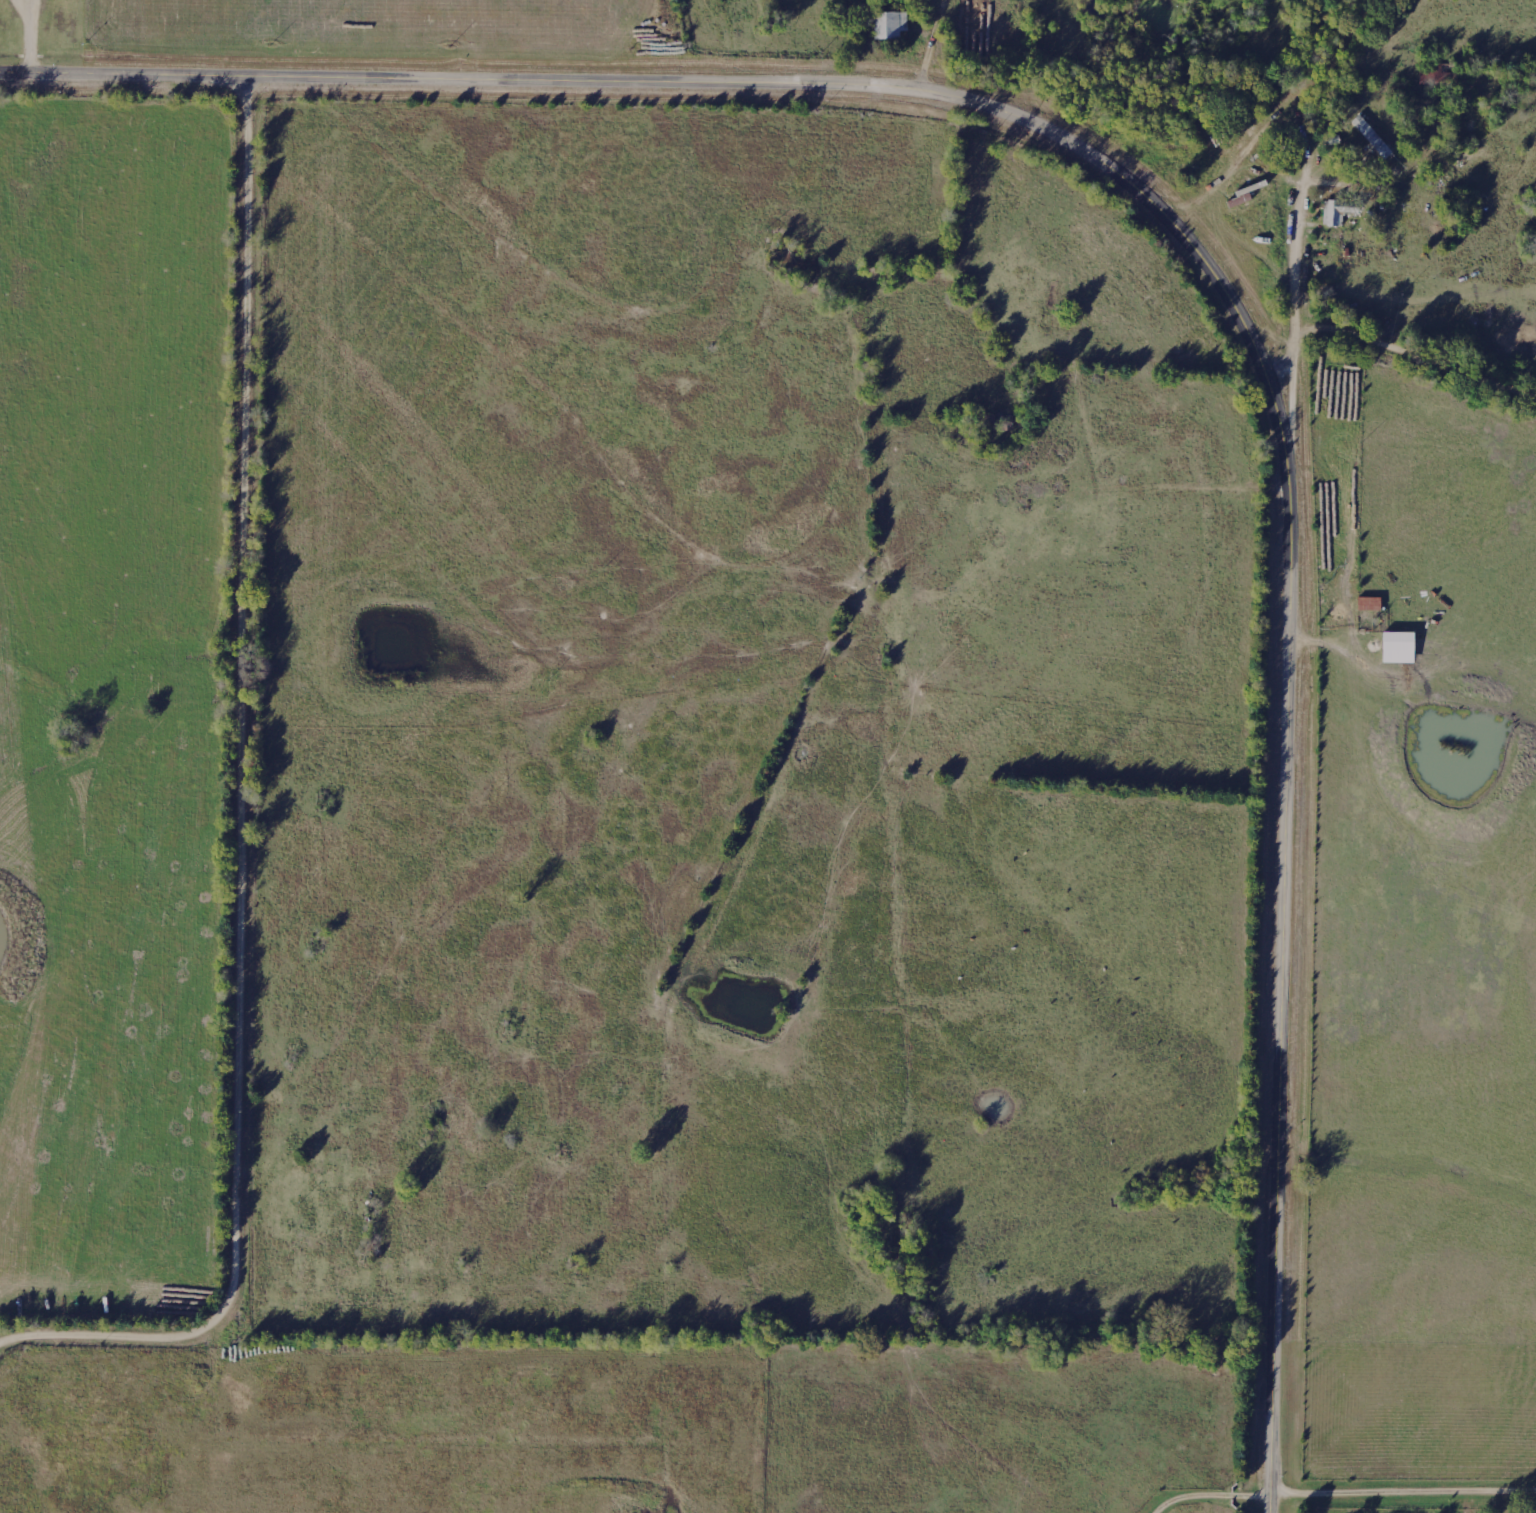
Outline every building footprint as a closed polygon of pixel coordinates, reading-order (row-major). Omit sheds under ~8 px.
[(874,13),(875,40),(902,38),(902,32),(909,32),(908,12),(874,13)] [(1367,146),(1381,163),(1392,154),(1361,115),(1352,122),(1369,144),(1367,146)] [(1360,203),(1325,202),(1325,227),(1344,227),(1344,213),(1359,214),(1360,203)] [(1416,633),(1384,632),(1383,662),(1415,663),(1416,633)]
